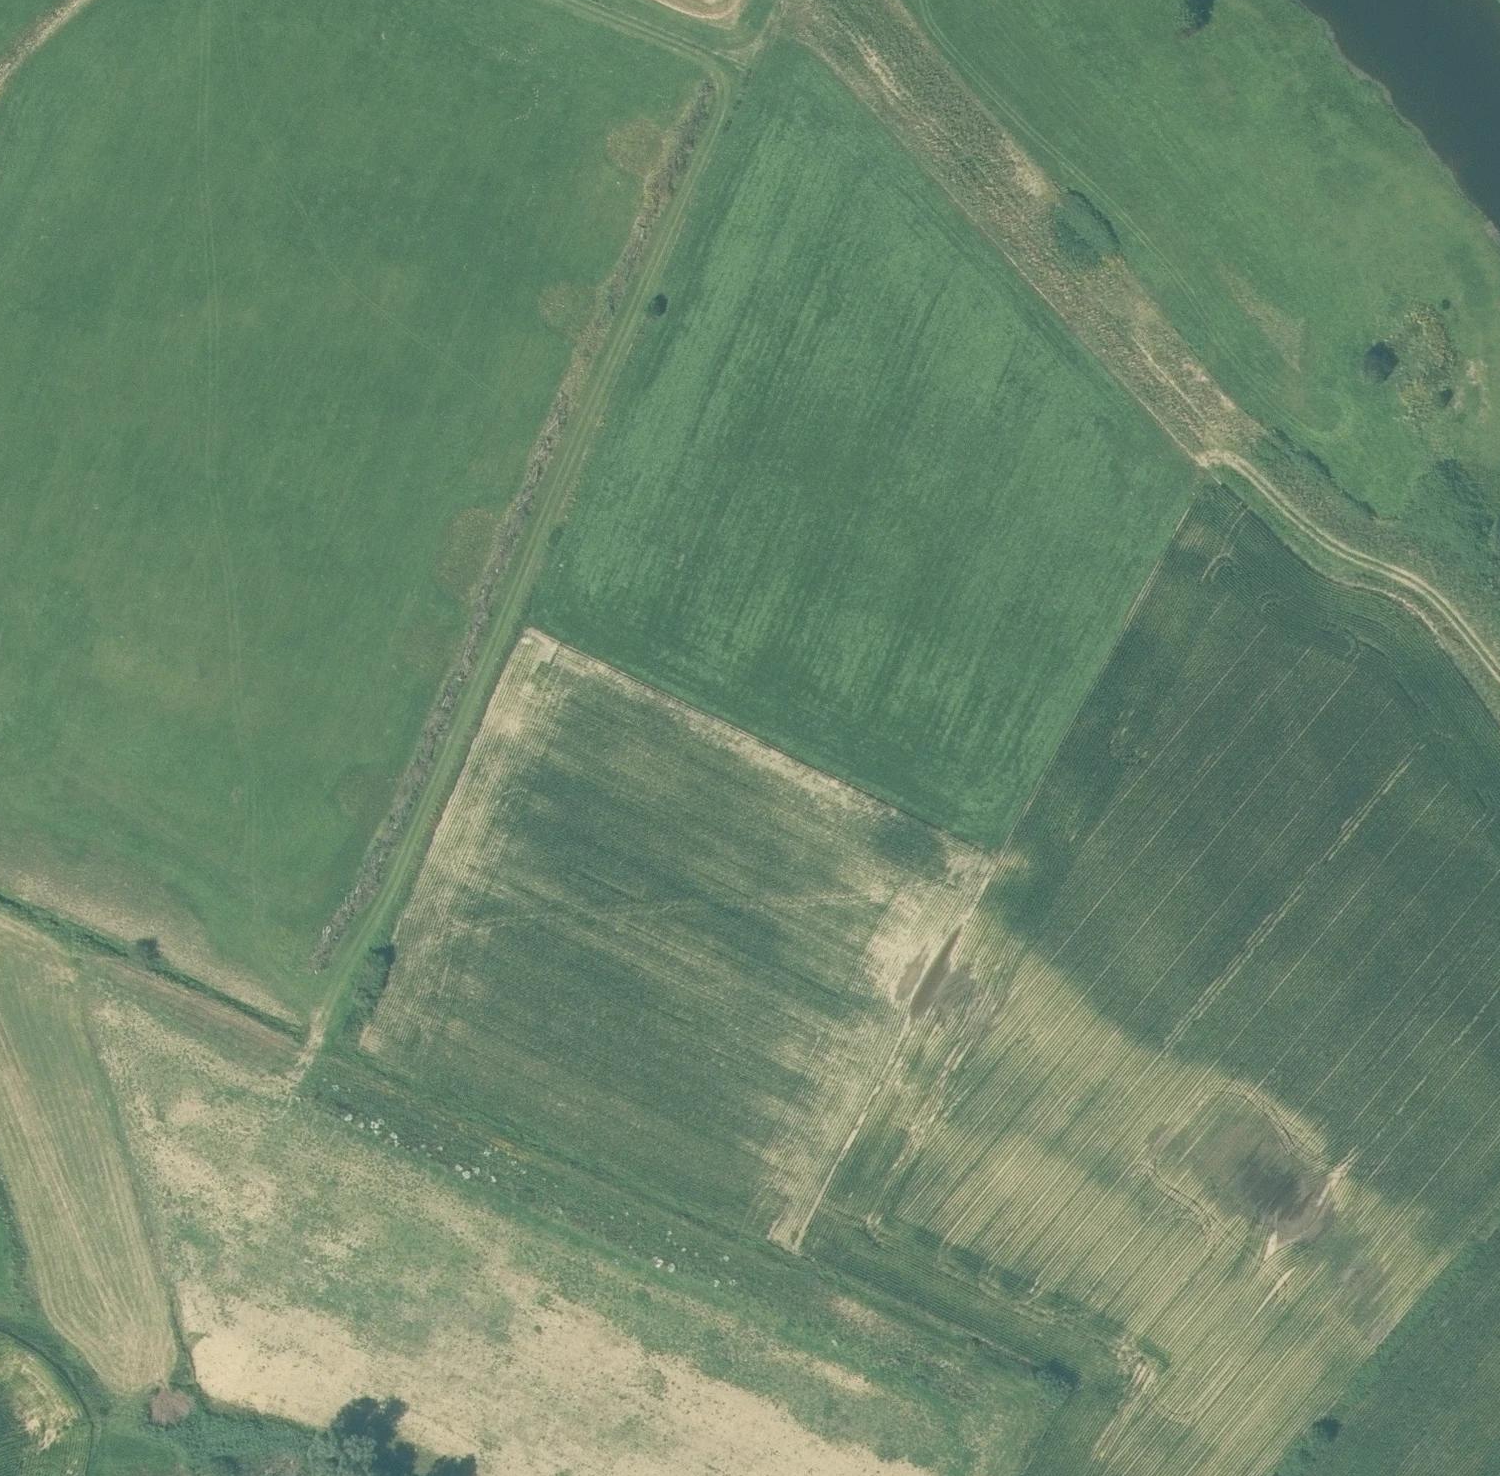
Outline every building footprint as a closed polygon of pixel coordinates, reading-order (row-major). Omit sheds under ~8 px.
[(1490,1349),(1499,1352),(1499,1323),(1490,1349)]
